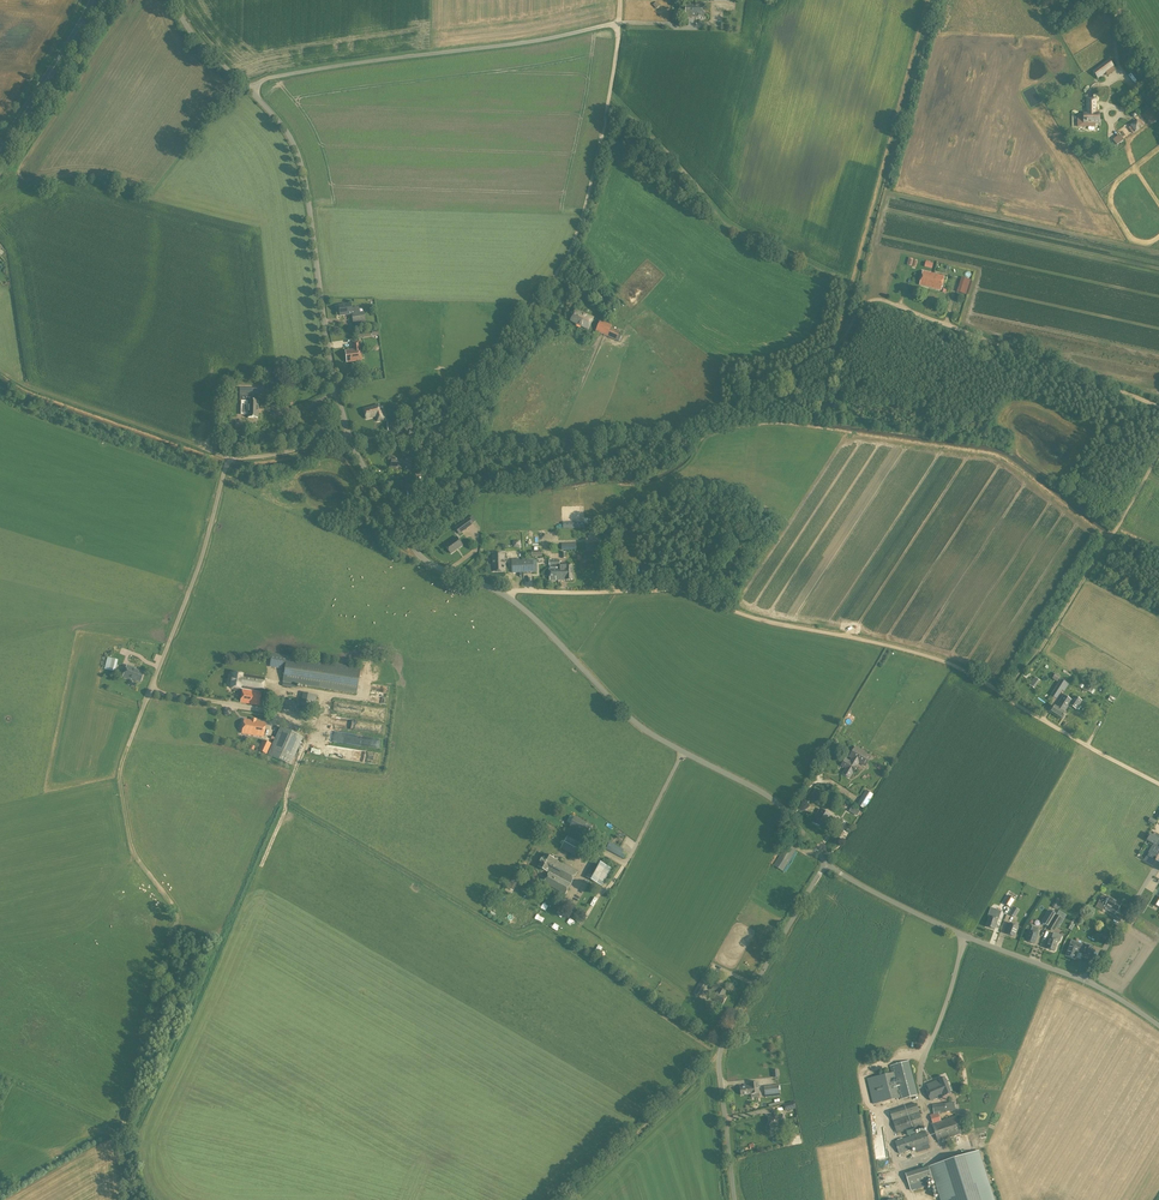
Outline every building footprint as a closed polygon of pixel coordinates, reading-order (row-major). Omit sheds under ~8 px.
[(696,18),(696,4),(687,4),(687,17),(696,18)] [(696,4),(696,18),(705,18),(706,4),(696,4)] [(1113,67),(1108,60),(1092,72),(1096,77),(1097,79),(1113,67)] [(1096,98),(1086,99),(1086,112),(1083,112),(1083,126),(1095,126),(1095,124),(1100,124),(1099,114),(1096,114),(1096,98)] [(1137,120),(1130,125),(1135,133),(1143,128),(1137,120)] [(1114,138),(1118,144),(1124,140),(1120,134),(1114,138)] [(931,288),(934,273),(924,271),(920,285),(931,288)] [(934,273),(931,288),(941,290),(945,276),(934,273)] [(966,294),(971,279),(961,276),(957,291),(966,294)] [(352,308),(351,304),(339,305),(340,316),(352,314),(353,323),(365,321),(364,312),(360,312),(359,307),(357,307),(352,308)] [(589,329),(594,317),(577,310),(572,320),(578,323),(577,324),(589,329)] [(616,340),(620,331),(612,327),(612,325),(601,320),(596,331),(616,340)] [(360,349),(360,346),(360,341),(353,342),(354,350),(346,351),(347,362),(362,360),(361,349),(360,349)] [(262,394),(262,389),(240,388),(240,401),(242,401),(241,415),(248,415),(248,418),(258,418),(259,400),(257,400),(258,396),(260,396),(260,394),(262,394)] [(381,412),(379,405),(364,409),(367,419),(377,416),(378,422),(386,419),(383,411),(381,412)] [(389,430),(402,429),(402,422),(388,423),(389,430)] [(283,442),(294,440),(292,433),(281,435),(283,442)] [(421,470),(423,453),(416,452),(414,469),(421,470)] [(407,459),(400,459),(400,456),(393,456),(392,467),(397,468),(397,467),(406,468),(406,471),(412,471),(413,459),(407,459)] [(460,534),(474,524),(469,517),(455,528),(460,534)] [(452,553),(463,545),(458,537),(446,545),(452,553)] [(586,552),(596,550),(595,543),(585,545),(586,552)] [(505,557),(505,554),(492,554),(493,565),(496,565),(496,571),(505,571),(505,568),(505,567),(505,563),(505,561),(508,561),(508,557),(505,557)] [(512,573),(534,572),(533,560),(512,561),(512,573)] [(561,566),(560,560),(550,561),(551,581),(573,580),(573,566),(561,566)] [(357,693),(360,667),(324,662),(276,654),(271,654),(270,667),(285,669),(283,682),(320,688),(357,693)] [(141,682),(144,673),(135,670),(135,669),(128,666),(124,676),(131,679),(132,678),(141,682)] [(243,690),(263,693),(265,678),(233,673),(231,688),(243,690)] [(1055,673),(1052,679),(1057,681),(1060,676),(1055,673)] [(1034,689),(1040,681),(1035,677),(1029,685),(1034,689)] [(1067,682),(1061,678),(1051,694),(1057,698),(1062,689),(1067,682)] [(1098,687),(1093,684),(1090,689),(1088,692),(1093,694),(1098,687)] [(1107,694),(1110,687),(1104,684),(1102,688),(1103,689),(1102,691),(1107,694)] [(304,695),(300,695),(301,704),(308,703),(307,700),(314,699),(313,696),(316,695),(315,690),(313,690),(313,692),(307,693),(306,689),(303,689),(304,695)] [(261,706),(263,693),(243,690),(241,702),(261,706)] [(1072,700),(1063,695),(1056,707),(1054,706),(1051,711),(1062,718),(1065,713),(1064,712),(1069,704),(1077,709),(1082,701),(1074,696),(1072,700)] [(293,711),(295,701),(284,699),(282,709),(293,711)] [(263,737),(265,723),(243,719),(242,727),(227,724),(226,731),(263,737)] [(291,765),(303,737),(281,727),(269,755),(291,765)] [(263,740),(258,750),(266,754),(271,744),(263,740)] [(862,765),(868,755),(855,747),(849,757),(852,758),(850,761),(845,758),(841,765),(853,773),(858,766),(857,766),(859,763),(862,765)] [(822,793),(816,789),(810,800),(816,803),(822,793)] [(873,794),(866,790),(857,805),(864,809),(873,794)] [(826,829),(828,825),(827,824),(832,816),(821,809),(813,822),(826,829)] [(575,817),(570,826),(568,829),(573,832),(575,828),(583,832),(588,824),(575,817)] [(842,839),(846,833),(841,830),(846,823),(841,820),(833,833),(842,839)] [(1156,834),(1154,836),(1150,834),(1147,840),(1153,844),(1144,860),(1152,865),(1158,854),(1158,835),(1156,834)] [(575,856),(582,844),(568,836),(561,848),(575,856)] [(624,852),(609,844),(607,848),(621,856),(624,852)] [(783,871),(796,849),(787,844),(774,866),(783,871)] [(546,855),(539,867),(550,873),(545,882),(566,894),(578,872),(557,861),(553,858),(546,855)] [(602,885),(611,868),(606,866),(596,860),(593,866),(590,872),(588,871),(586,876),(587,876),(587,877),(602,885)] [(514,891),(522,877),(516,873),(508,887),(514,891)] [(1002,893),(1006,885),(1009,887),(1012,882),(1005,878),(998,890),(1002,893)] [(1008,895),(1003,903),(1011,908),(1017,898),(1021,891),(1018,889),(1016,892),(1015,892),(1012,897),(1008,895)] [(1110,898),(1108,897),(1104,903),(1100,900),(1097,907),(1103,911),(1105,907),(1107,908),(1116,913),(1117,911),(1118,912),(1122,904),(1110,898)] [(1052,906),(1058,910),(1062,903),(1056,900),(1052,906)] [(1014,917),(1019,910),(1013,906),(1008,914),(1014,917)] [(989,915),(985,926),(995,929),(1001,911),(995,909),(994,912),(991,911),(989,916),(989,915)] [(1048,927),(1056,914),(1050,911),(1042,923),(1048,927)] [(1053,932),(1062,918),(1056,915),(1048,929),(1053,932)] [(1009,923),(1006,933),(1015,937),(1018,926),(1009,923)] [(1029,930),(1026,940),(1035,944),(1038,933),(1037,932),(1039,927),(1032,925),(1031,930),(1029,930)] [(1046,948),(1055,951),(1060,937),(1059,935),(1054,934),(1053,935),(1052,938),(1049,937),(1046,948)] [(1076,941),(1071,940),(1066,955),(1075,958),(1077,952),(1090,957),(1093,947),(1086,945),(1085,947),(1075,943),(1076,941)] [(708,983),(713,975),(707,971),(702,980),(701,979),(693,993),(700,997),(708,983)] [(723,1005),(724,1003),(728,996),(725,994),(727,991),(715,983),(711,990),(716,993),(713,999),(723,1005)] [(918,1094),(909,1061),(890,1066),(892,1073),(894,1072),(901,1099),(918,1094)] [(873,1104),(900,1097),(894,1072),(892,1073),(867,1079),(873,1104)] [(945,1096),(952,1093),(945,1077),(935,1082),(936,1084),(926,1088),(931,1100),(942,1096),(942,1097),(945,1096)] [(751,1094),(760,1093),(759,1082),(749,1083),(749,1086),(746,1086),(746,1087),(741,1087),(742,1095),(751,1094)] [(765,1095),(780,1093),(779,1085),(764,1086),(765,1095)] [(785,1111),(796,1109),(795,1103),(784,1105),(785,1111)] [(890,1112),(897,1133),(914,1128),(915,1131),(924,1128),(917,1103),(890,1112)] [(946,1105),(946,1103),(933,1105),(934,1115),(943,1114),(942,1113),(951,1111),(950,1104),(946,1105)] [(783,1127),(783,1126),(785,1125),(783,1115),(769,1118),(771,1129),(778,1127),(778,1128),(779,1129),(782,1128),(783,1127)] [(961,1133),(956,1116),(932,1124),(937,1141),(961,1133)] [(915,1152),(930,1147),(929,1144),(930,1143),(925,1131),(895,1141),(899,1154),(914,1149),(915,1152)] [(930,1167),(940,1199),(995,1199),(979,1152),(930,1167)] [(909,1185),(932,1178),(929,1166),(905,1174),(909,1185)]
